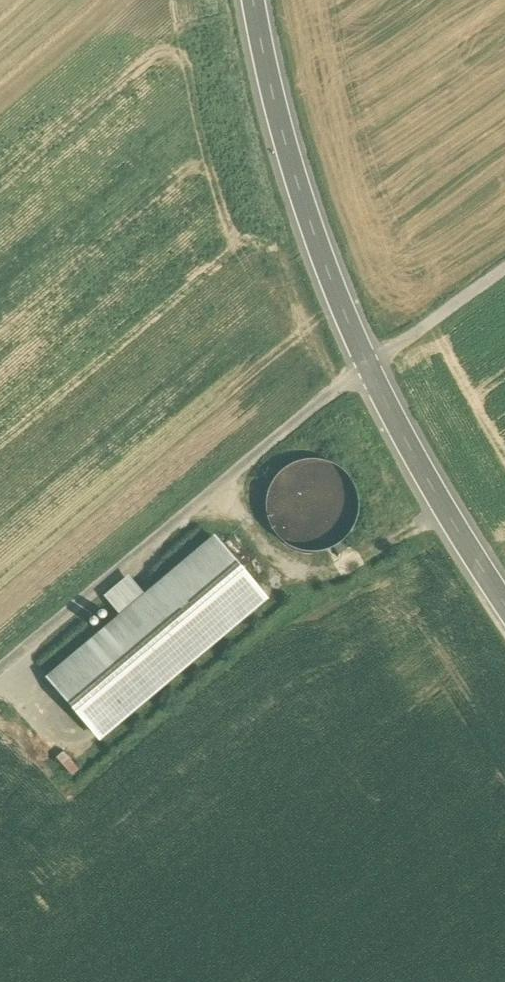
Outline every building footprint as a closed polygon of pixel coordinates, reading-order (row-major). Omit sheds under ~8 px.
[(352,531),(358,516),(359,500),(354,485),(345,472),(331,463),(316,459),(299,461),(286,467),(276,477),(268,489),(265,503),(267,518),(273,531),(282,542),(295,549),(311,553),(327,550),(341,543),(352,531)] [(123,616),(50,678),(101,739),(266,600),(215,539),(142,600),(123,616)] [(126,581),(107,597),(123,616),(142,600),(126,581)]
